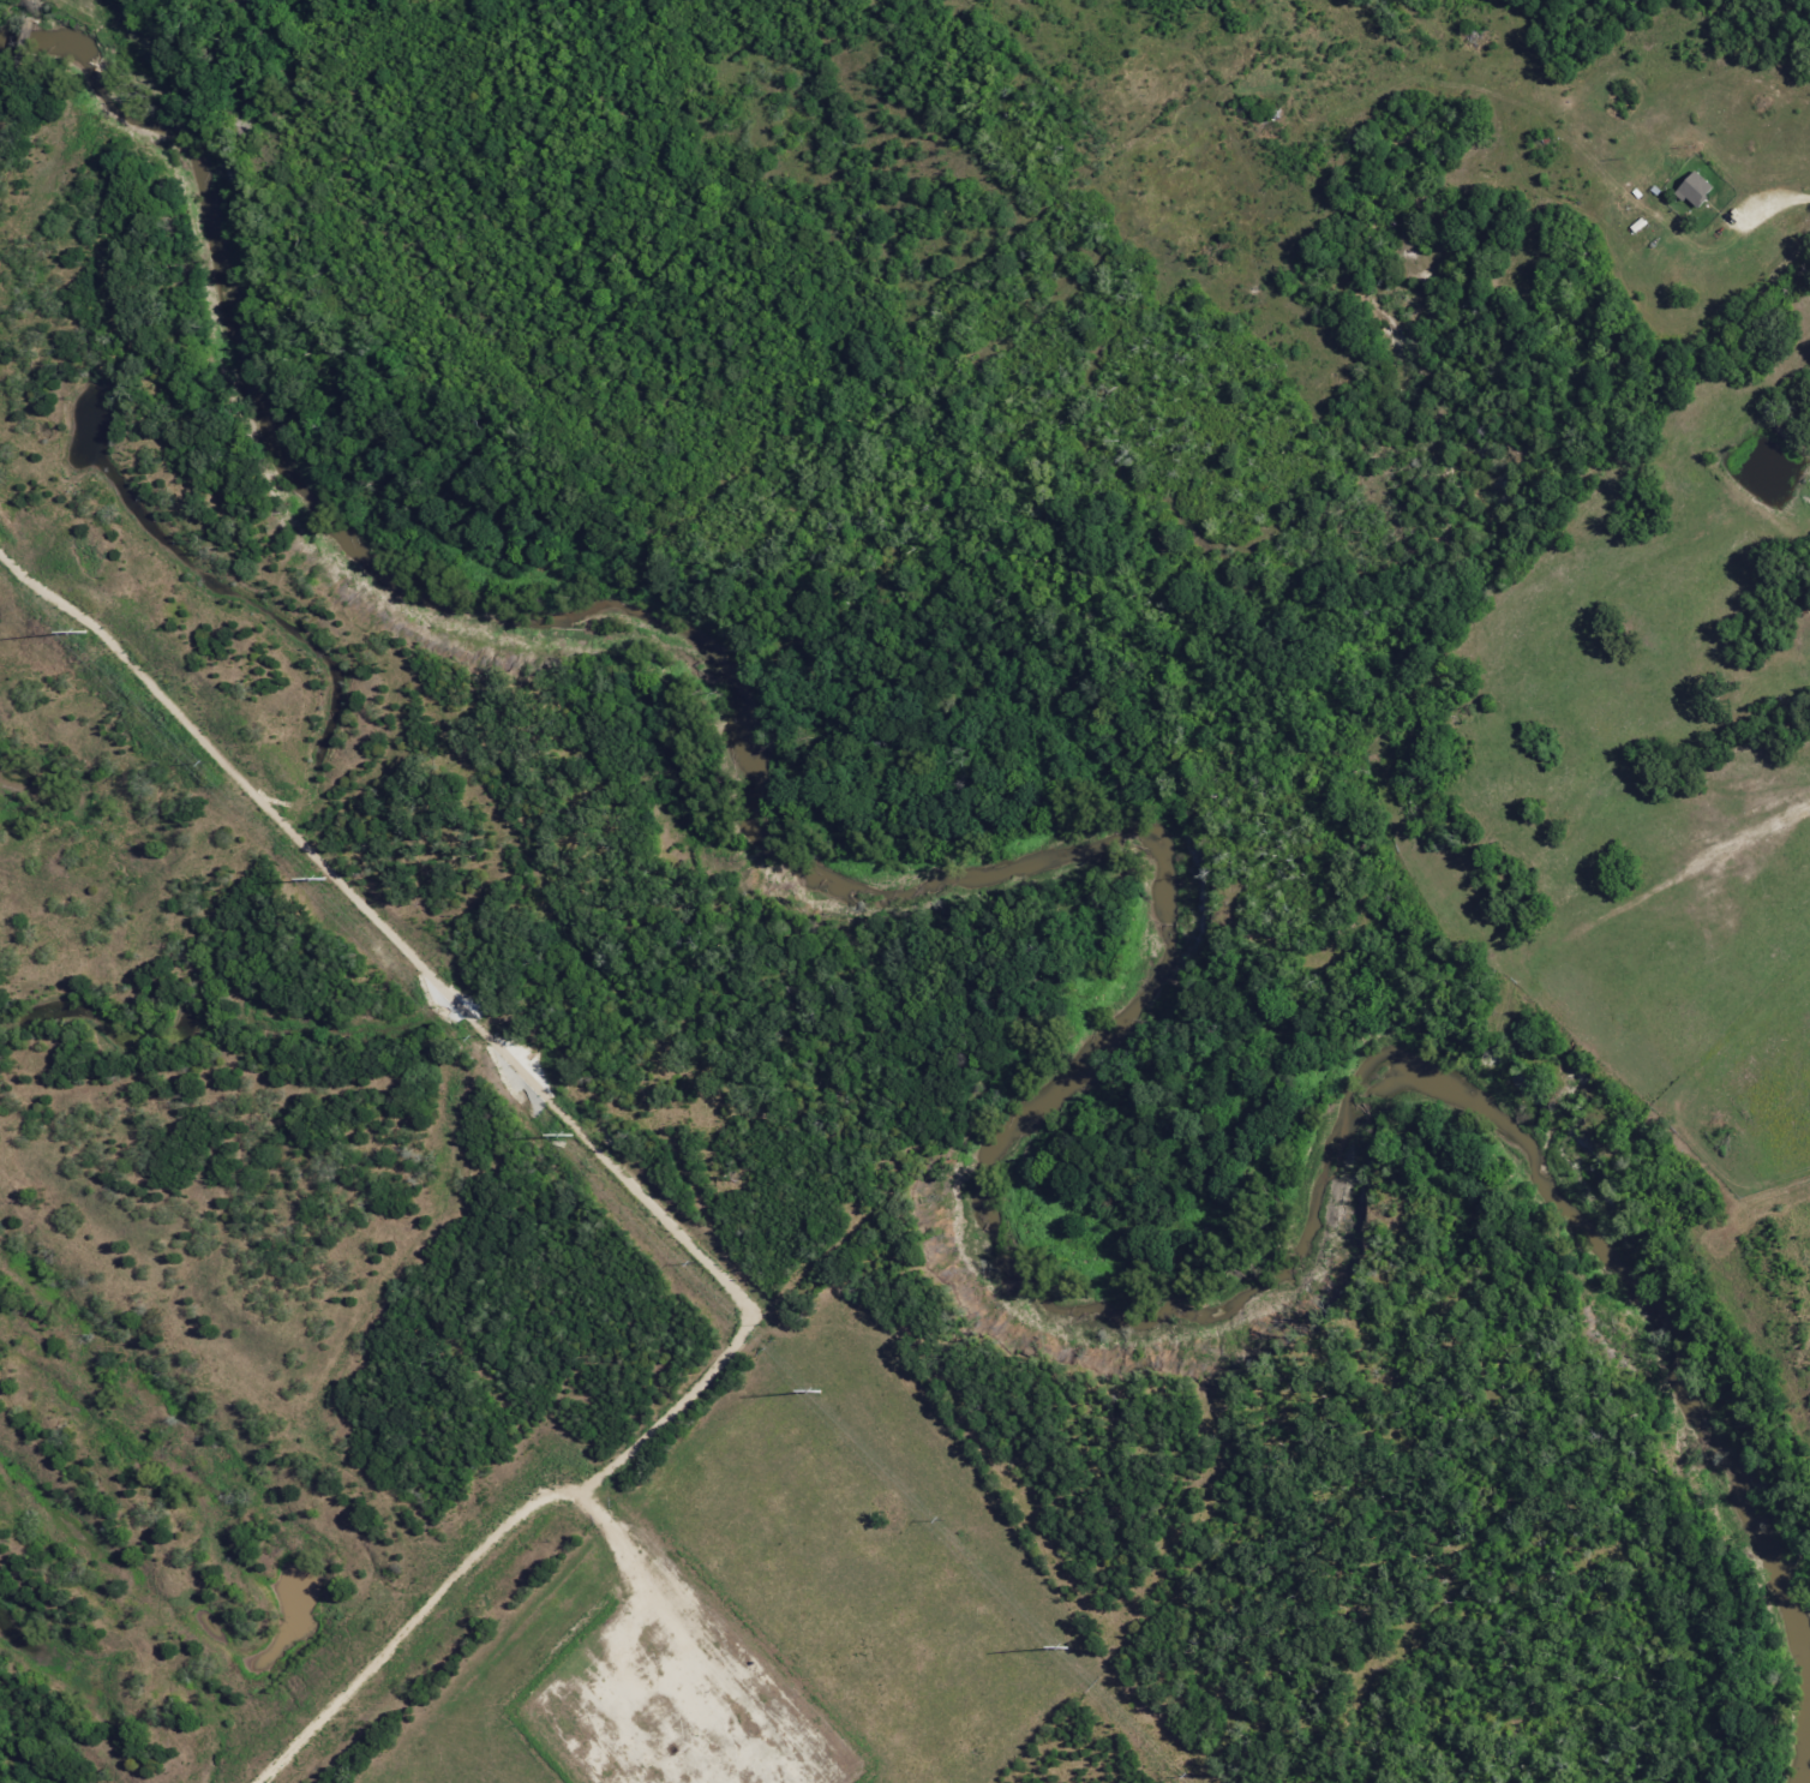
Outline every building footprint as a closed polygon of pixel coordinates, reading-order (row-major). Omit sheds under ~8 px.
[(1678,191),(1697,208),(1715,187),(1696,171),(1678,191)]
